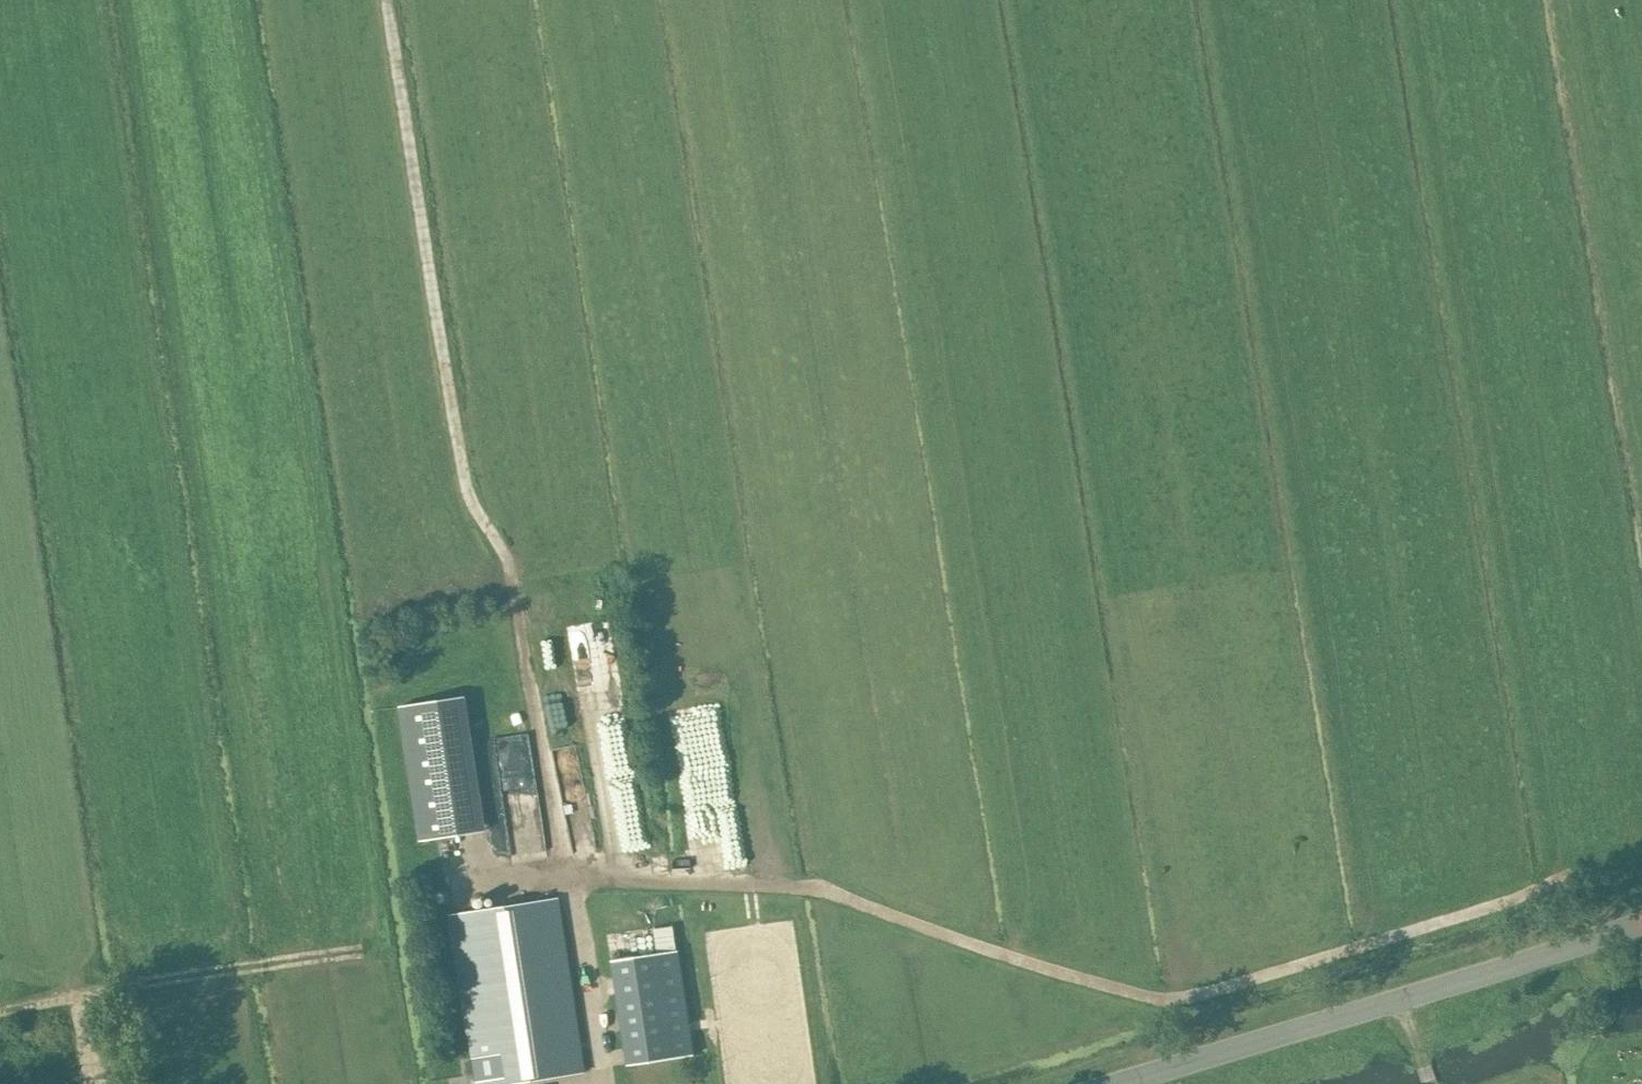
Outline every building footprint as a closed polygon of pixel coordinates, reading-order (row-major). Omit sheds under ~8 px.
[(473,701),(408,710),(427,843),(492,833),(473,701)] [(561,900),(451,914),(476,1083),(517,1083),(588,1073),(561,900)] [(695,1058),(679,953),(616,962),(631,1068),(695,1058)]
